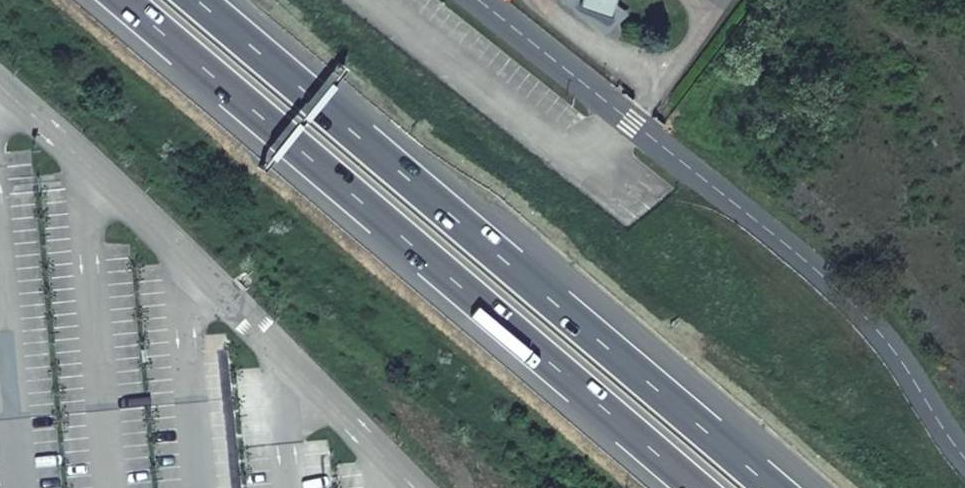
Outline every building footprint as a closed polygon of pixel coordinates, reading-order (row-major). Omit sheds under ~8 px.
[(609,18),(616,0),(578,0),(576,7),(609,18)]
